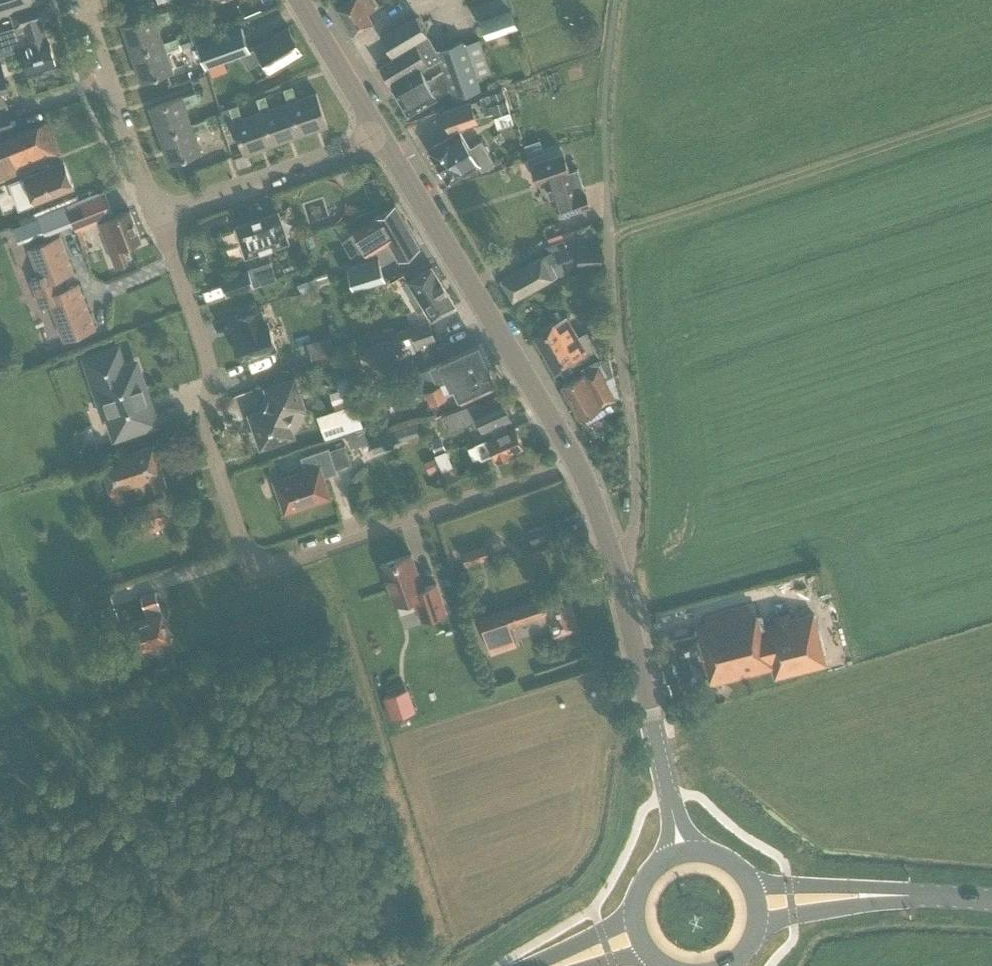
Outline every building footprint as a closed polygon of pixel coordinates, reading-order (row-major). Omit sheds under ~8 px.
[(7,15),(8,15),(8,14),(43,3),(49,1),(49,0),(0,0),(0,17),(7,15)] [(375,11),(368,0),(353,0),(337,10),(353,36),(372,24),(367,16),(375,11)] [(43,3),(8,14),(8,15),(7,15),(12,26),(12,27),(0,30),(0,54),(19,48),(29,76),(56,67),(46,40),(39,21),(48,17),(43,3)] [(518,27),(511,8),(480,18),(486,37),(518,27)] [(164,43),(163,42),(157,24),(170,19),(167,10),(122,26),(131,54),(164,43)] [(475,78),(490,72),(478,39),(463,44),(461,41),(436,50),(416,17),(380,39),(393,60),(379,69),(408,115),(449,90),(452,100),(480,90),(475,78)] [(206,65),(210,75),(245,62),(248,67),(260,60),(268,74),(271,72),(271,73),(304,53),(288,27),(256,46),(250,50),(249,49),(241,26),(198,42),(206,65)] [(194,43),(190,33),(178,37),(182,48),(194,43)] [(177,38),(163,42),(164,43),(131,54),(141,82),(173,71),(166,51),(180,46),(177,38)] [(289,103),(300,135),(327,126),(316,93),(297,100),(292,86),(283,89),(288,103),(289,103)] [(509,109),(502,89),(488,94),(480,97),(486,114),(493,111),(494,114),(509,109)] [(192,125),(192,124),(185,106),(199,101),(196,92),(150,108),(160,136),(192,125)] [(262,112),(272,144),(300,135),(289,103),(288,103),(269,109),(265,96),(256,99),(261,112),(262,112)] [(477,121),(471,101),(442,110),(449,131),(477,121)] [(262,112),(261,112),(242,119),(238,105),(229,108),(245,153),(272,144),(262,112)] [(7,108),(0,110),(0,135),(14,131),(7,108)] [(232,118),(229,108),(222,110),(223,113),(221,113),(223,121),(232,118)] [(192,125),(160,136),(169,164),(201,152),(195,133),(208,128),(205,119),(192,124),(192,125)] [(60,155),(47,121),(0,139),(0,180),(40,164),(39,162),(60,155)] [(460,132),(451,137),(429,150),(449,183),(479,165),(482,171),(494,163),(481,141),(470,148),(460,132)] [(560,217),(590,207),(585,193),(584,193),(577,171),(569,174),(563,156),(531,167),(536,184),(548,180),(560,217)] [(33,202),(73,188),(63,162),(24,177),(33,202)] [(104,193),(67,207),(75,230),(113,216),(104,193)] [(419,247),(395,205),(375,217),(354,230),(369,254),(389,242),(399,259),(419,247)] [(228,221),(243,216),(240,206),(224,211),(228,221)] [(70,223),(64,207),(41,216),(47,232),(70,223)] [(127,263),(121,248),(141,240),(129,210),(98,222),(110,252),(116,268),(127,263)] [(288,241),(278,212),(261,218),(261,217),(253,219),(254,221),(237,227),(247,255),(288,241)] [(210,231),(225,226),(221,216),(207,221),(210,231)] [(572,228),(569,218),(555,223),(558,232),(572,228)] [(39,235),(34,220),(15,227),(20,241),(39,235)] [(600,247),(579,248),(579,233),(574,235),(572,230),(547,238),(549,244),(553,251),(540,259),(540,258),(502,280),(513,300),(553,278),(553,277),(562,272),(557,263),(560,261),(578,256),(578,265),(600,265),(600,247)] [(72,273),(59,238),(28,249),(39,277),(31,280),(41,307),(50,304),(64,341),(94,329),(77,285),(64,290),(59,278),(72,273)] [(192,263),(211,257),(205,239),(186,245),(192,263)] [(384,280),(378,259),(346,268),(353,289),(384,280)] [(146,265),(100,283),(105,298),(152,280),(146,265)] [(432,320),(455,305),(432,267),(408,281),(416,294),(409,299),(418,313),(425,309),(432,320)] [(277,279),(274,268),(257,273),(261,284),(277,279)] [(248,271),(221,280),(226,296),(254,287),(248,271)] [(330,283),(326,272),(314,277),(318,287),(330,283)] [(242,331),(232,334),(241,361),(276,349),(267,322),(266,323),(261,310),(238,318),(242,331)] [(587,332),(577,337),(566,318),(554,325),(553,324),(533,336),(555,374),(575,362),(575,361),(587,354),(586,353),(596,347),(587,332)] [(436,342),(432,330),(429,322),(391,334),(396,348),(415,341),(417,348),(436,342)] [(337,357),(329,336),(311,342),(318,364),(337,357)] [(390,339),(365,347),(365,348),(370,363),(396,355),(390,339)] [(492,384),(494,382),(489,372),(487,373),(486,370),(489,369),(478,345),(440,363),(430,368),(436,383),(424,388),(431,404),(447,397),(446,395),(453,391),(458,402),(462,400),(462,401),(493,387),(492,384)] [(116,434),(153,422),(134,365),(123,368),(117,350),(86,360),(99,400),(104,398),(116,434)] [(579,368),(583,375),(562,386),(579,419),(602,407),(601,405),(614,398),(611,393),(619,388),(609,356),(594,360),(579,368)] [(254,383),(272,375),(269,367),(251,375),(254,383)] [(305,407),(294,377),(264,387),(268,400),(264,402),(263,406),(264,409),(249,414),(260,447),(293,435),(291,431),(295,430),(304,412),(302,408),(305,407)] [(502,396),(479,406),(477,402),(444,413),(450,430),(478,419),(484,431),(511,419),(502,396)] [(420,434),(417,423),(370,438),(374,452),(393,446),(392,442),(420,434)] [(513,452),(524,447),(515,426),(487,438),(487,439),(476,444),(482,457),(493,452),(496,459),(500,457),(503,459),(507,457),(509,454),(513,452)] [(442,438),(432,441),(435,452),(445,448),(442,438)] [(162,475),(153,445),(116,457),(117,462),(101,467),(112,502),(125,498),(122,487),(133,484),(135,491),(144,489),(141,481),(152,478),(154,485),(164,482),(162,475)] [(329,450),(328,448),(301,457),(305,470),(274,481),(281,501),(279,502),(284,514),(296,510),(296,509),(330,497),(323,477),(337,472),(335,468),(351,463),(345,445),(329,450)] [(441,468),(449,465),(444,453),(436,456),(441,468)] [(435,457),(424,462),(429,473),(440,469),(435,457)] [(173,522),(164,496),(138,506),(141,514),(131,518),(137,535),(173,522)] [(532,543),(549,538),(545,526),(529,531),(532,543)] [(461,553),(465,566),(489,558),(484,545),(461,553)] [(422,620),(446,612),(436,584),(423,588),(411,554),(381,564),(395,604),(414,598),(422,620)] [(126,625),(136,653),(170,642),(161,614),(160,614),(158,606),(154,594),(140,599),(146,618),(126,625)] [(543,598),(505,610),(503,607),(478,615),(490,653),(516,645),(511,628),(543,617),(545,622),(549,620),(554,636),(578,628),(568,597),(545,605),(543,598)] [(758,627),(753,611),(694,626),(697,636),(673,642),(683,682),(707,675),(710,685),(771,669),(774,679),(825,665),(812,615),(789,621),(787,614),(773,618),(775,625),(762,628),(761,626),(758,627)] [(837,670),(849,662),(838,646),(826,654),(837,670)] [(126,671),(121,656),(108,660),(113,676),(126,671)] [(396,692),(384,696),(392,719),(404,715),(396,692)]
